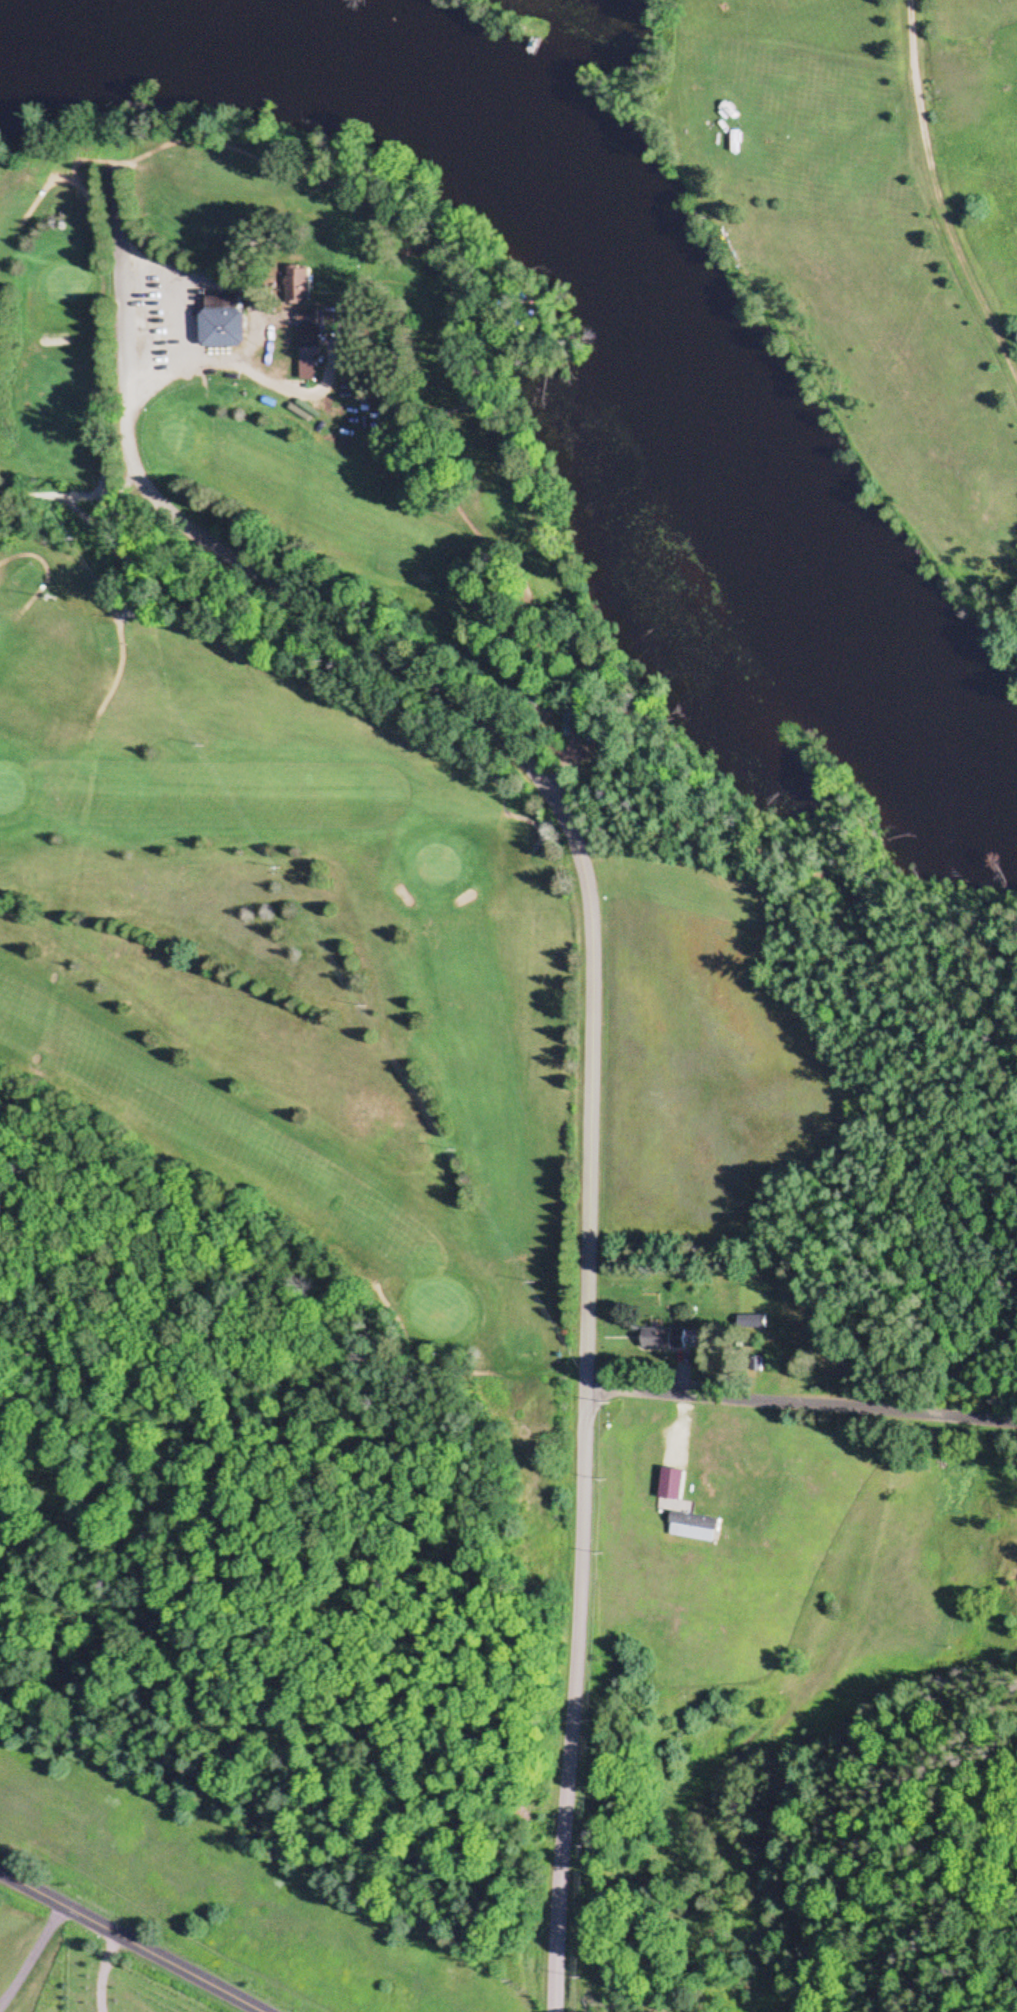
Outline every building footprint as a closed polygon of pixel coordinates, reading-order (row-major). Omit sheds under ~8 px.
[(308,306),(308,268),(286,268),(286,306),(308,306)] [(201,297),(203,346),(243,345),(242,296),(201,297)] [(766,1316),(738,1316),(738,1331),(766,1331),(766,1316)] [(641,1328),(641,1350),(664,1350),(664,1328),(641,1328)] [(684,1471),(662,1467),(658,1499),(680,1502),(684,1471)]
